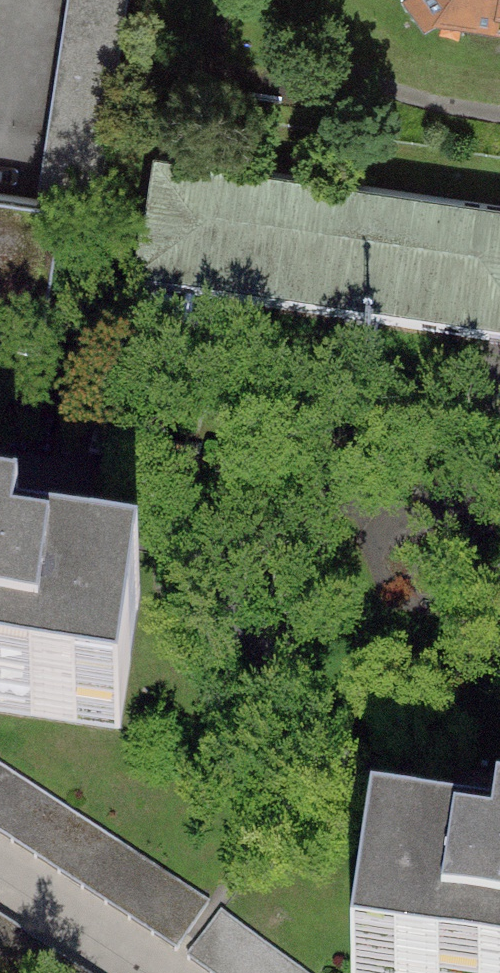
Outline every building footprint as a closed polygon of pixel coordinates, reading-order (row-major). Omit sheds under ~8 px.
[(45,130),(106,139),(128,0),(65,0),(45,130)] [(450,14),(465,15),(476,6),(499,10),(499,0),(438,0),(450,14)] [(45,130),(37,188),(97,200),(106,139),(45,130)] [(155,155),(135,288),(499,343),(499,207),(155,155)] [(0,192),(0,349),(42,356),(65,202),(0,192)] [(121,730),(140,596),(18,578),(24,533),(19,533),(16,556),(0,554),(0,712),(121,730)] [(210,901),(0,763),(0,837),(177,952),(210,901)] [(356,972),(499,972),(499,829),(493,874),(372,858),(356,972)] [(222,912),(189,958),(209,972),(304,972),(222,912)]
